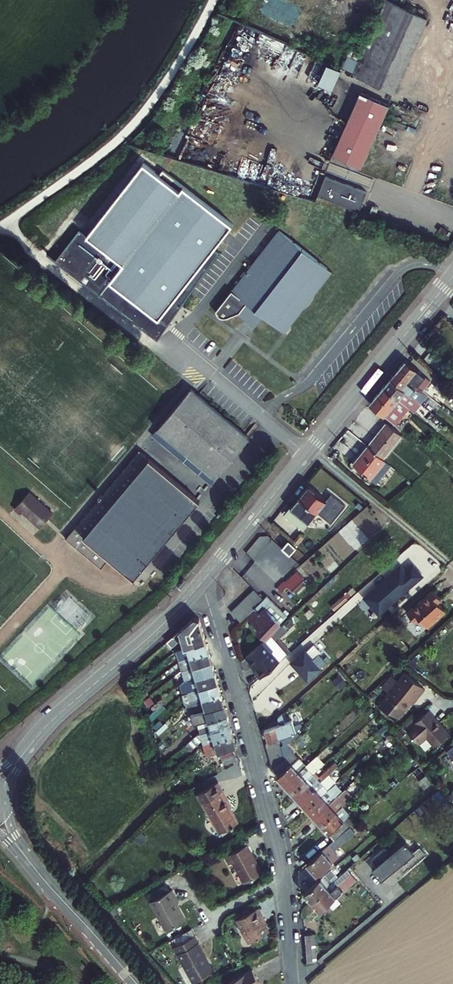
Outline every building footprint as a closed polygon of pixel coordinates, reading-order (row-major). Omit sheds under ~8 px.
[(394,0),(385,0),(349,69),(390,89),(427,16),(394,0)] [(326,149),(353,163),(384,101),(356,86),(326,149)] [(212,249),(229,225),(160,171),(157,175),(141,164),(86,236),(78,231),(53,261),(155,342),(155,335),(166,316),(178,309),(190,293),(217,253),(212,249)] [(447,230),(440,226),(437,232),(444,236),(447,230)] [(297,314),(329,271),(276,231),(214,312),(216,317),(221,319),(225,319),(236,314),(254,327),(261,317),(283,332),(297,314)] [(406,357),(398,367),(422,388),(431,379),(406,357)] [(398,367),(391,376),(417,397),(421,401),(428,393),(422,388),(398,367)] [(391,376),(384,384),(410,406),(417,397),(391,376)] [(441,378),(435,385),(449,396),(452,391),(452,389),(441,378)] [(410,406),(384,384),(378,392),(403,414),(410,406)] [(192,392),(152,438),(209,487),(249,442),(192,392)] [(403,414),(378,392),(370,401),(395,423),(403,414)] [(403,434),(388,422),(369,445),(384,458),(403,434)] [(384,458),(369,445),(354,463),(372,477),(386,460),(384,458)] [(339,455),(335,451),(330,457),(334,461),(339,455)] [(198,505),(140,453),(64,539),(98,570),(107,560),(130,580),(198,505)] [(386,460),(372,477),(376,481),(391,463),(386,460)] [(317,510),(331,521),(344,504),(331,492),(326,498),(308,483),(290,506),(284,513),(303,528),(308,521),(317,510)] [(33,484),(18,499),(24,505),(26,503),(43,519),(56,505),(33,484)] [(300,545),(291,537),(284,546),(293,553),(300,545)] [(241,617),(261,599),(266,594),(256,584),(232,607),(241,617)] [(432,588),(407,611),(416,621),(420,618),(427,626),(446,609),(438,601),(441,598),(432,588)] [(256,625),(265,634),(288,612),(269,592),(266,594),(261,599),(261,600),(249,612),(259,623),(256,625)] [(350,596),(314,628),(320,635),(331,625),(332,626),(357,604),(350,596)] [(181,636),(184,645),(205,638),(199,617),(194,616),(167,640),(171,644),(181,636)] [(279,658),(270,649),(272,647),(263,637),(245,653),(255,665),(255,667),(261,674),(279,658)] [(188,648),(190,653),(208,648),(205,638),(184,645),(175,647),(176,652),(188,648)] [(291,660),(308,679),(322,666),(321,665),(327,659),(320,652),(322,650),(314,641),(306,648),(305,647),(291,660)] [(176,652),(178,657),(190,653),(188,648),(176,652)] [(179,662),(181,668),(211,659),(208,648),(190,653),(191,658),(179,662)] [(179,662),(191,658),(190,653),(178,657),(179,662)] [(185,679),(196,676),(215,670),(211,659),(181,668),(183,673),(185,679)] [(183,690),(188,689),(217,680),(215,670),(196,676),(185,679),(181,680),(183,690)] [(398,716),(405,707),(414,696),(416,697),(424,687),(405,671),(387,693),(380,702),(398,716)] [(191,700),(203,696),(221,691),(220,688),(217,680),(188,689),(183,690),(186,701),(188,701),(191,700)] [(191,711),(194,710),(224,701),(221,691),(203,696),(191,700),(188,701),(191,711)] [(224,701),(194,710),(196,715),(207,712),(208,716),(227,711),(224,701)] [(428,710),(405,729),(418,743),(419,742),(424,749),(427,749),(432,745),(433,746),(448,733),(428,710)] [(227,711),(208,716),(210,721),(199,725),(201,731),(230,722),(227,711)] [(295,730),(301,725),(300,723),(294,725),(292,719),(285,721),(282,711),(278,715),(280,722),(266,726),(269,739),(278,736),(295,730)] [(207,712),(196,715),(197,720),(208,716),(207,712)] [(197,720),(199,725),(210,721),(208,716),(197,720)] [(233,732),(230,722),(201,731),(202,737),(213,733),(215,738),(233,732)] [(233,732),(215,738),(216,742),(205,746),(207,752),(219,748),(231,744),(236,743),(233,732)] [(269,739),(265,741),(267,748),(273,767),(284,757),(278,736),(269,739)] [(232,745),(220,751),(223,762),(235,757),(232,745)] [(284,757),(273,767),(279,774),(278,775),(285,783),(307,764),(299,755),(293,749),(284,757)] [(293,792),(308,778),(304,774),(311,768),(307,764),(285,783),(293,792)] [(314,772),(311,768),(304,774),(308,778),(314,772)] [(425,785),(432,779),(426,771),(418,777),(425,785)] [(314,772),(308,778),(312,783),(319,777),(314,772)] [(337,781),(330,773),(322,780),(329,788),(337,781)] [(219,777),(199,787),(218,827),(236,818),(229,803),(231,802),(219,777)] [(300,800),(322,780),(319,777),(312,783),(308,778),(293,792),(300,800)] [(425,785),(429,789),(436,783),(432,779),(425,785)] [(329,788),(322,780),(300,800),(307,808),(329,788)] [(315,816),(345,789),(337,781),(329,788),(307,808),(315,816)] [(436,783),(429,789),(432,792),(439,786),(436,783)] [(432,792),(448,811),(452,807),(452,803),(439,786),(432,792)] [(315,816),(323,824),(345,805),(354,797),(346,789),(345,789),(315,816)] [(333,836),(348,824),(345,819),(352,813),(345,805),(323,824),(333,836)] [(372,866),(381,877),(397,864),(403,871),(426,852),(420,844),(414,848),(405,838),(372,866)] [(328,841),(305,861),(316,873),(332,859),(330,857),(334,853),(329,847),(331,845),(328,841)] [(249,842),(226,852),(229,860),(232,859),(242,881),(262,872),(249,842)] [(313,899),(333,881),(334,880),(330,874),(338,866),(335,863),(305,890),(313,899)] [(335,884),(333,881),(313,899),(320,907),(356,876),(351,869),(345,875),(335,884)] [(345,875),(343,872),(334,880),(333,881),(335,884),(345,875)] [(171,881),(148,892),(152,901),(154,901),(163,921),(182,912),(174,895),(177,894),(171,881)] [(258,908),(235,918),(237,922),(235,925),(237,930),(240,930),(245,942),(258,936),(260,939),(267,936),(265,933),(267,932),(262,920),(263,920),(258,908)] [(172,947),(174,947),(186,975),(207,967),(194,937),(195,937),(192,930),(169,940),(172,947)] [(317,957),(315,931),(305,932),(307,957),(317,957)] [(217,983),(254,983),(248,970),(217,983)]
